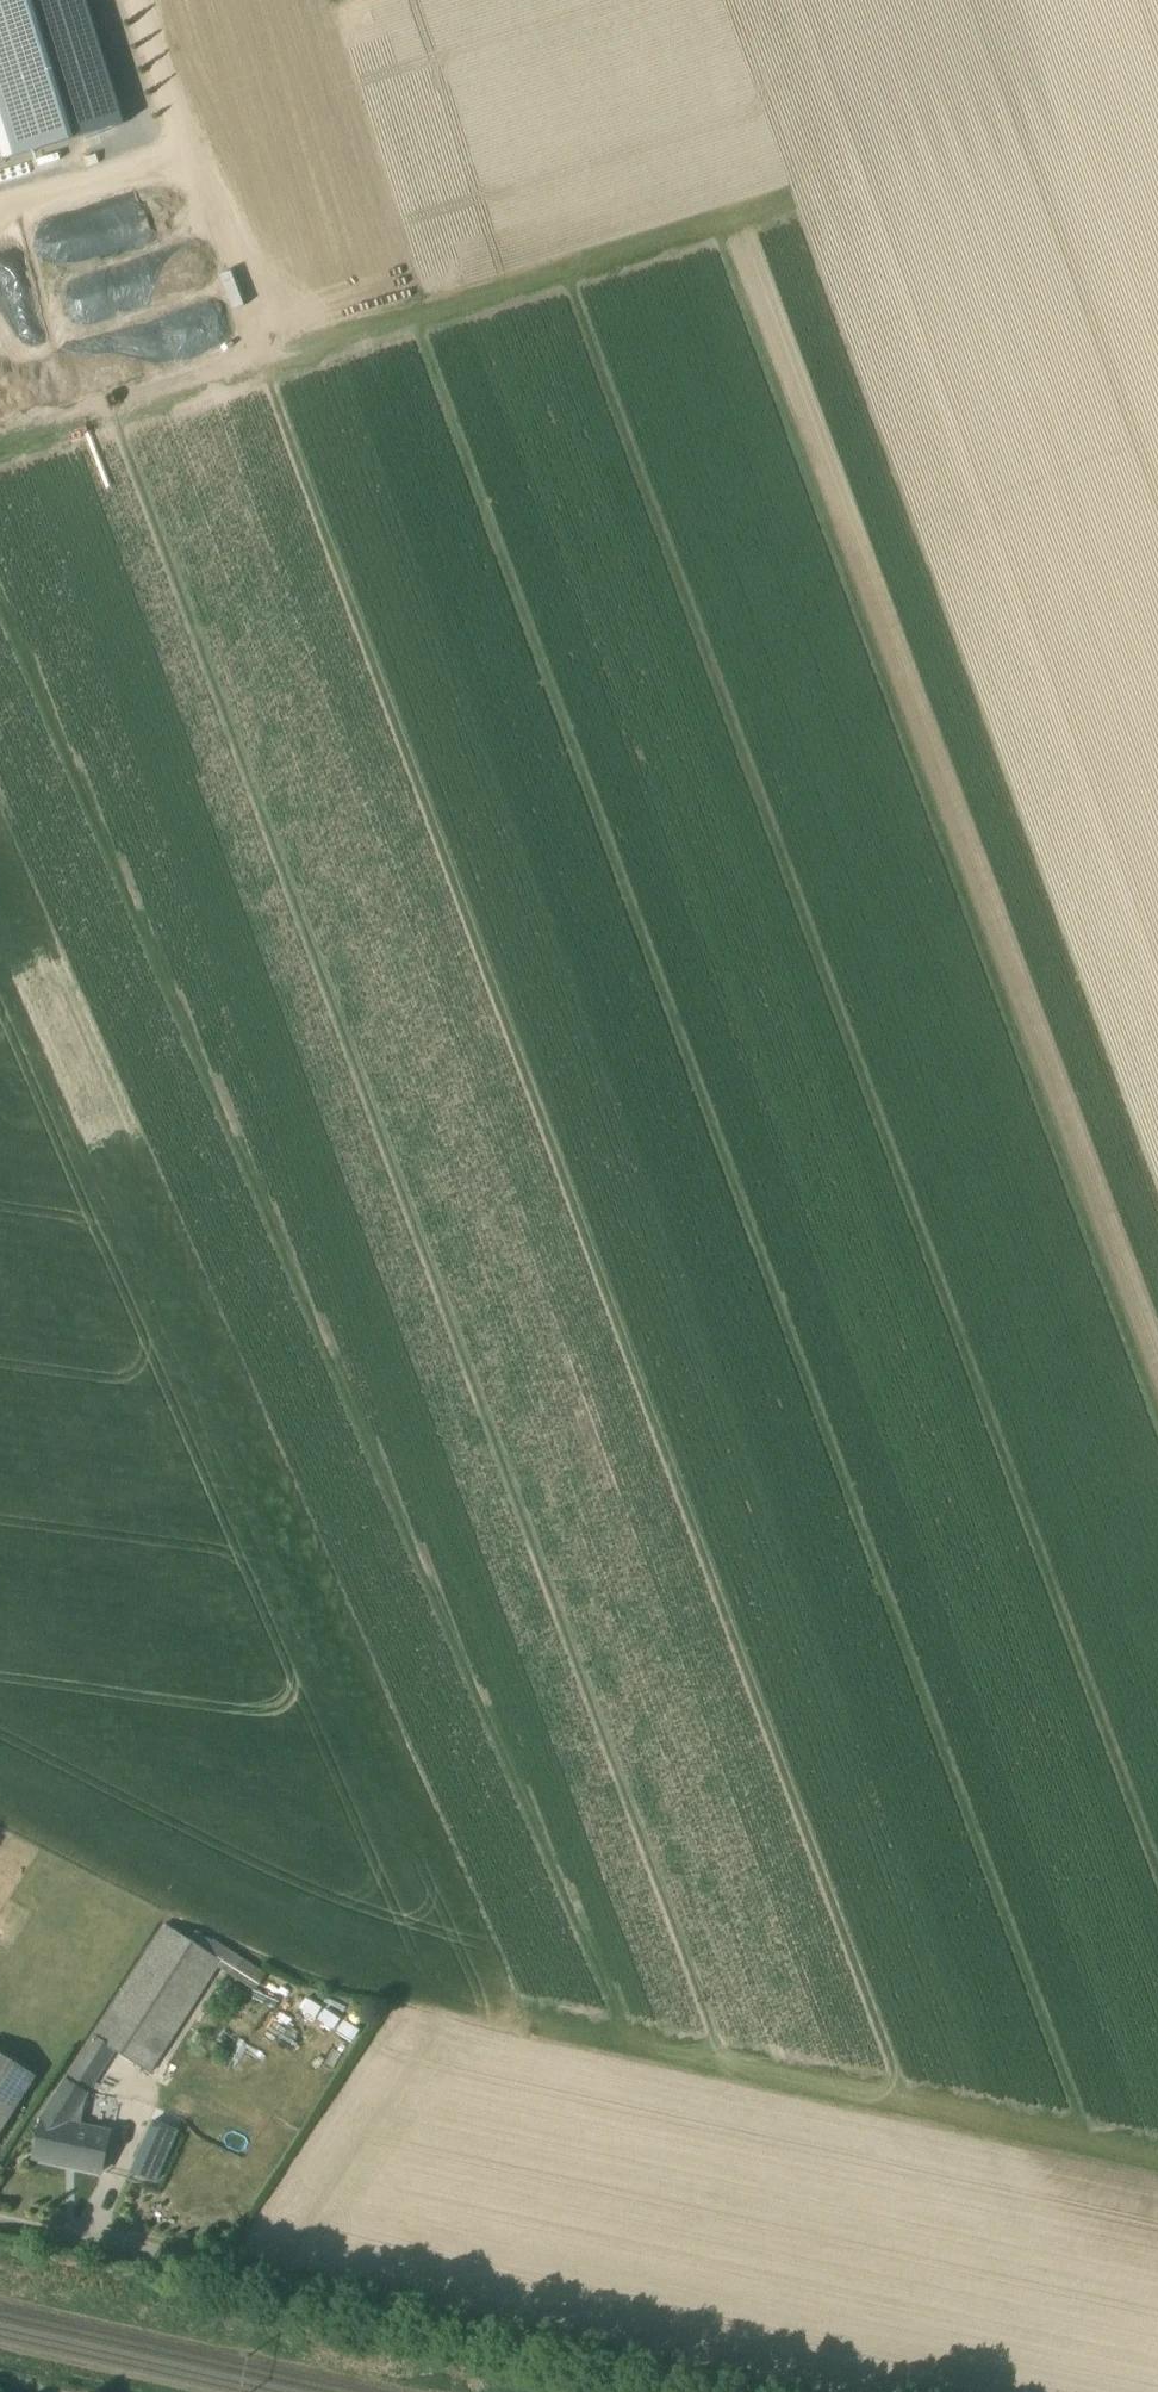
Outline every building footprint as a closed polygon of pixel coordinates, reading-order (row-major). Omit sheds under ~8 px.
[(119,132),(79,0),(0,0),(0,168),(119,132)] [(207,1951),(165,1923),(42,2115),(43,2117),(34,2157),(103,2172),(111,2131),(83,2125),(89,2094),(117,2051),(152,2073),(223,1962),(218,1959),(219,1957),(208,1950),(207,1951)] [(36,2075),(0,2051),(0,2132),(36,2075)]
